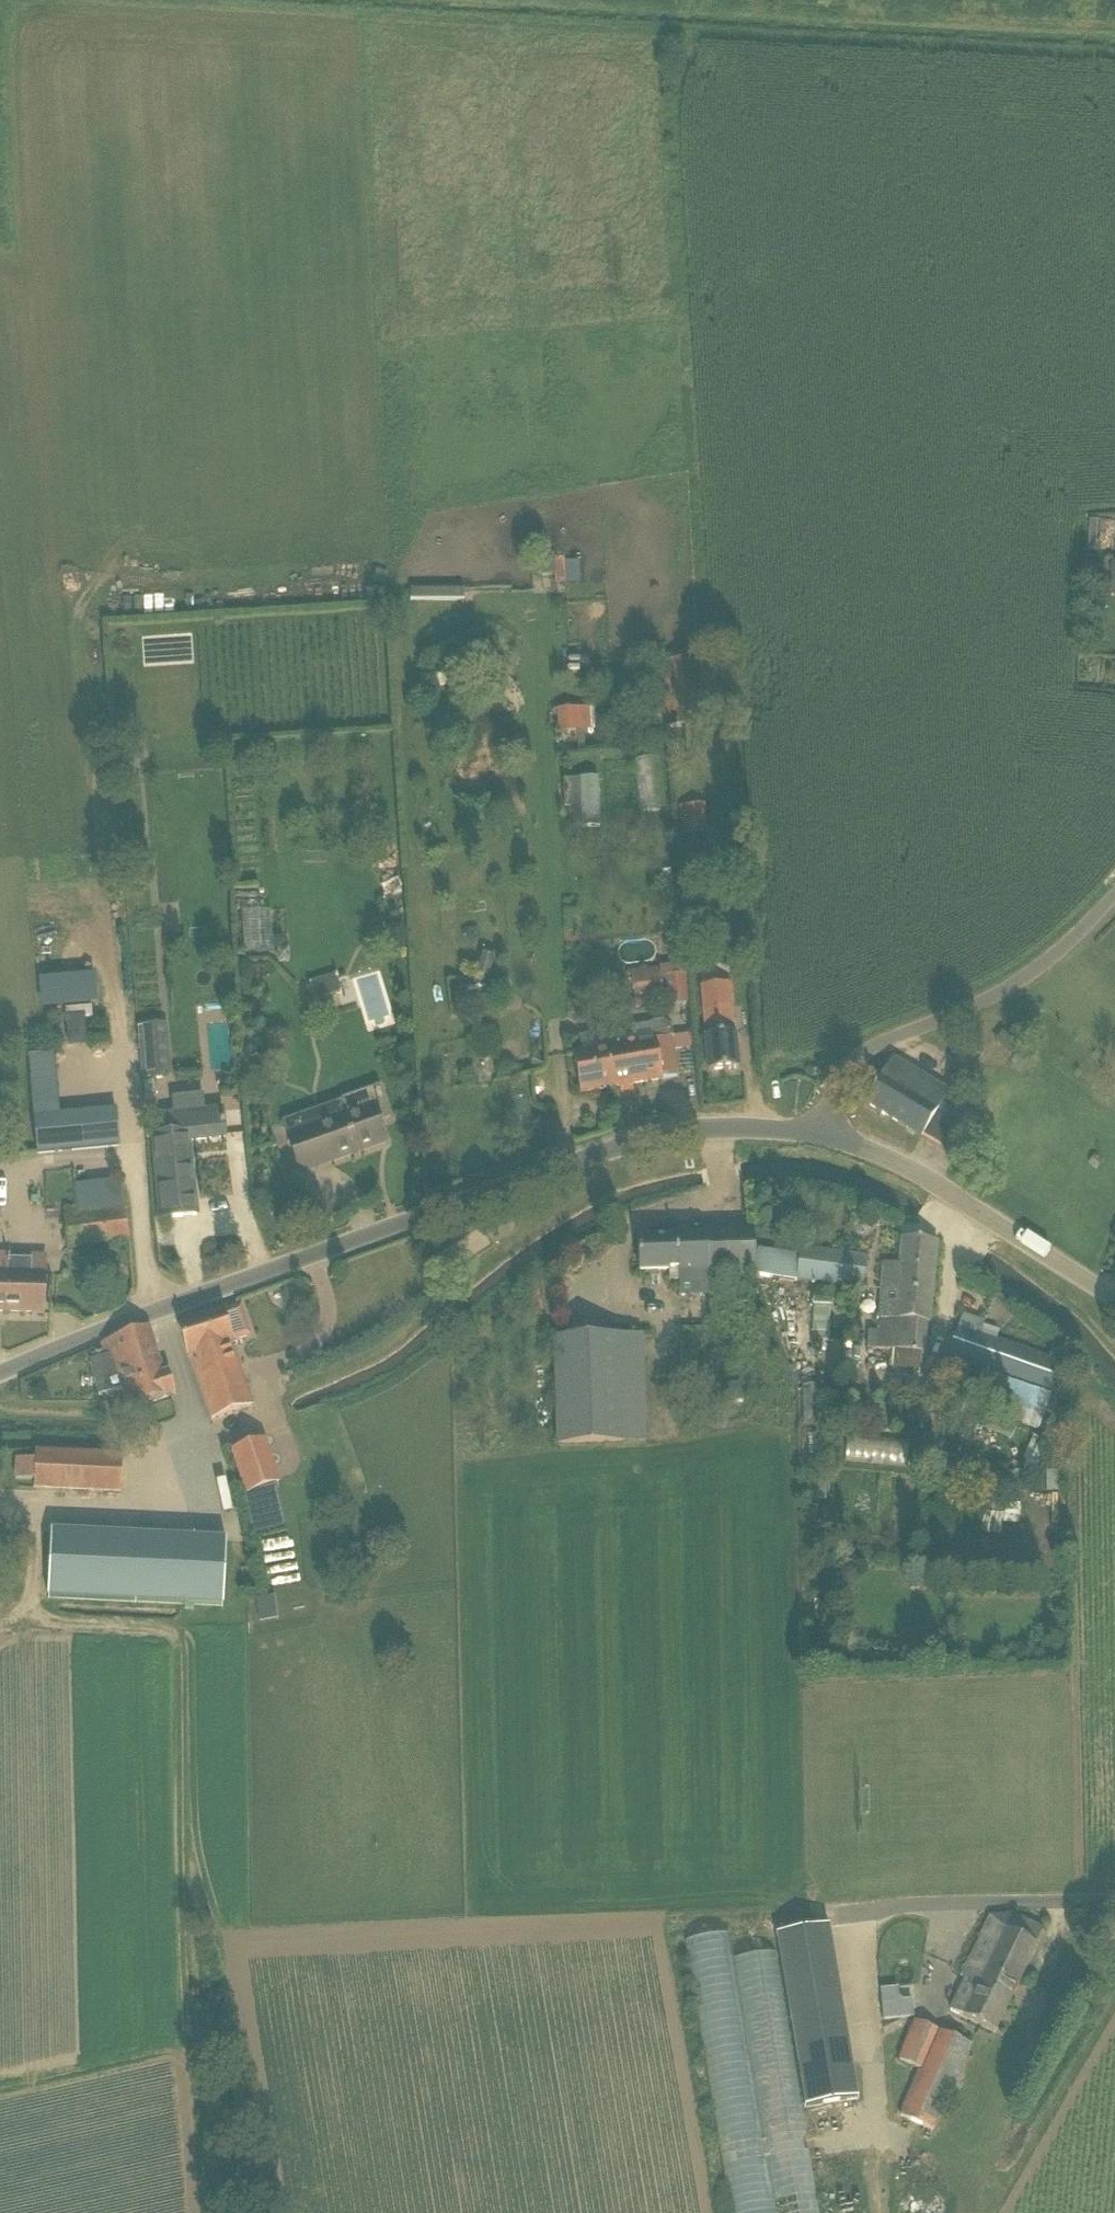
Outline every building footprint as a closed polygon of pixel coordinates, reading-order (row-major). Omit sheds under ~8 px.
[(581,731),(580,708),(557,709),(559,732),(581,731)] [(600,827),(598,779),(581,780),(582,808),(569,809),(570,828),(600,827)] [(706,801),(680,803),(682,828),(708,826),(706,801)] [(273,909),(242,910),(244,951),(274,950),(273,909)] [(660,985),(659,979),(658,968),(633,971),(635,988),(660,985)] [(337,972),(310,979),(315,999),(342,992),(337,972)] [(97,973),(40,976),(42,1007),(99,1004),(97,973)] [(687,976),(667,978),(659,979),(660,985),(668,984),(670,1005),(689,1003),(687,976)] [(734,1034),(729,990),(702,992),(707,1037),(705,1037),(708,1071),(739,1068),(736,1034),(734,1034)] [(168,1024),(139,1026),(143,1079),(173,1077),(168,1024)] [(580,1094),(680,1076),(673,1037),(574,1054),(580,1094)] [(922,1137),(947,1095),(949,1092),(911,1068),(900,1085),(883,1074),(865,1103),(922,1137)] [(386,1142),(379,1123),(391,1120),(380,1088),(343,1101),(347,1113),(287,1135),(300,1172),(386,1142)] [(38,1153),(147,1142),(143,1107),(34,1118),(38,1153)] [(161,1219),(197,1215),(190,1140),(227,1136),(224,1110),(163,1116),(164,1134),(151,1135),(151,1138),(153,1137),(161,1219)] [(65,1217),(68,1247),(155,1236),(152,1206),(65,1217)] [(709,1276),(756,1274),(755,1248),(754,1227),(677,1230),(677,1237),(638,1239),(640,1272),(669,1270),(670,1281),(680,1280),(680,1294),(709,1292),(709,1276)] [(877,1349),(922,1352),(923,1352),(926,1322),(930,1323),(938,1242),(902,1239),(900,1265),(884,1264),(877,1349)] [(798,1278),(801,1254),(755,1248),(756,1274),(797,1281),(798,1278)] [(863,1288),(867,1257),(802,1248),(801,1254),(798,1278),(863,1288)] [(45,1275),(28,1275),(28,1260),(11,1260),(10,1274),(0,1274),(0,1311),(44,1313),(45,1275)] [(813,1302),(811,1337),(829,1338),(831,1303),(813,1302)] [(243,1306),(226,1312),(237,1340),(253,1334),(243,1306)] [(190,1357),(208,1408),(211,1419),(252,1405),(231,1344),(233,1343),(221,1310),(178,1324),(189,1357),(190,1357)] [(948,1359),(984,1371),(973,1402),(1040,1426),(1051,1395),(1063,1362),(960,1326),(948,1359)] [(129,1410),(178,1392),(171,1372),(165,1374),(148,1327),(103,1343),(112,1377),(118,1376),(129,1410)] [(554,1338),(555,1360),(559,1447),(624,1444),(619,1335),(554,1338)] [(807,1387),(805,1412),(817,1413),(818,1398),(815,1398),(816,1388),(807,1387)] [(264,1441),(233,1452),(247,1493),(278,1483),(264,1441)] [(36,1451),(34,1480),(34,1487),(122,1491),(123,1455),(36,1451)] [(1060,1492),(1060,1471),(1047,1471),(1047,1492),(1060,1492)] [(827,1474),(812,1474),(813,1500),(827,1500),(827,1474)] [(232,1543),(144,1539),(140,1604),(229,1608),(232,1543)] [(1011,1913),(990,1915),(956,1986),(962,1988),(951,2011),(995,2032),(1038,1945),(1037,1945),(1044,1929),(1011,1913)] [(780,1951),(734,1957),(730,1932),(690,1938),(731,2212),(819,2212),(780,1951)] [(915,2016),(913,1997),(901,1998),(899,1985),(880,1987),(884,2020),(915,2016)] [(844,2011),(791,2020),(805,2107),(859,2099),(844,2011)] [(932,2132),(972,2044),(916,2020),(899,2060),(920,2069),(899,2118),(932,2132)]
